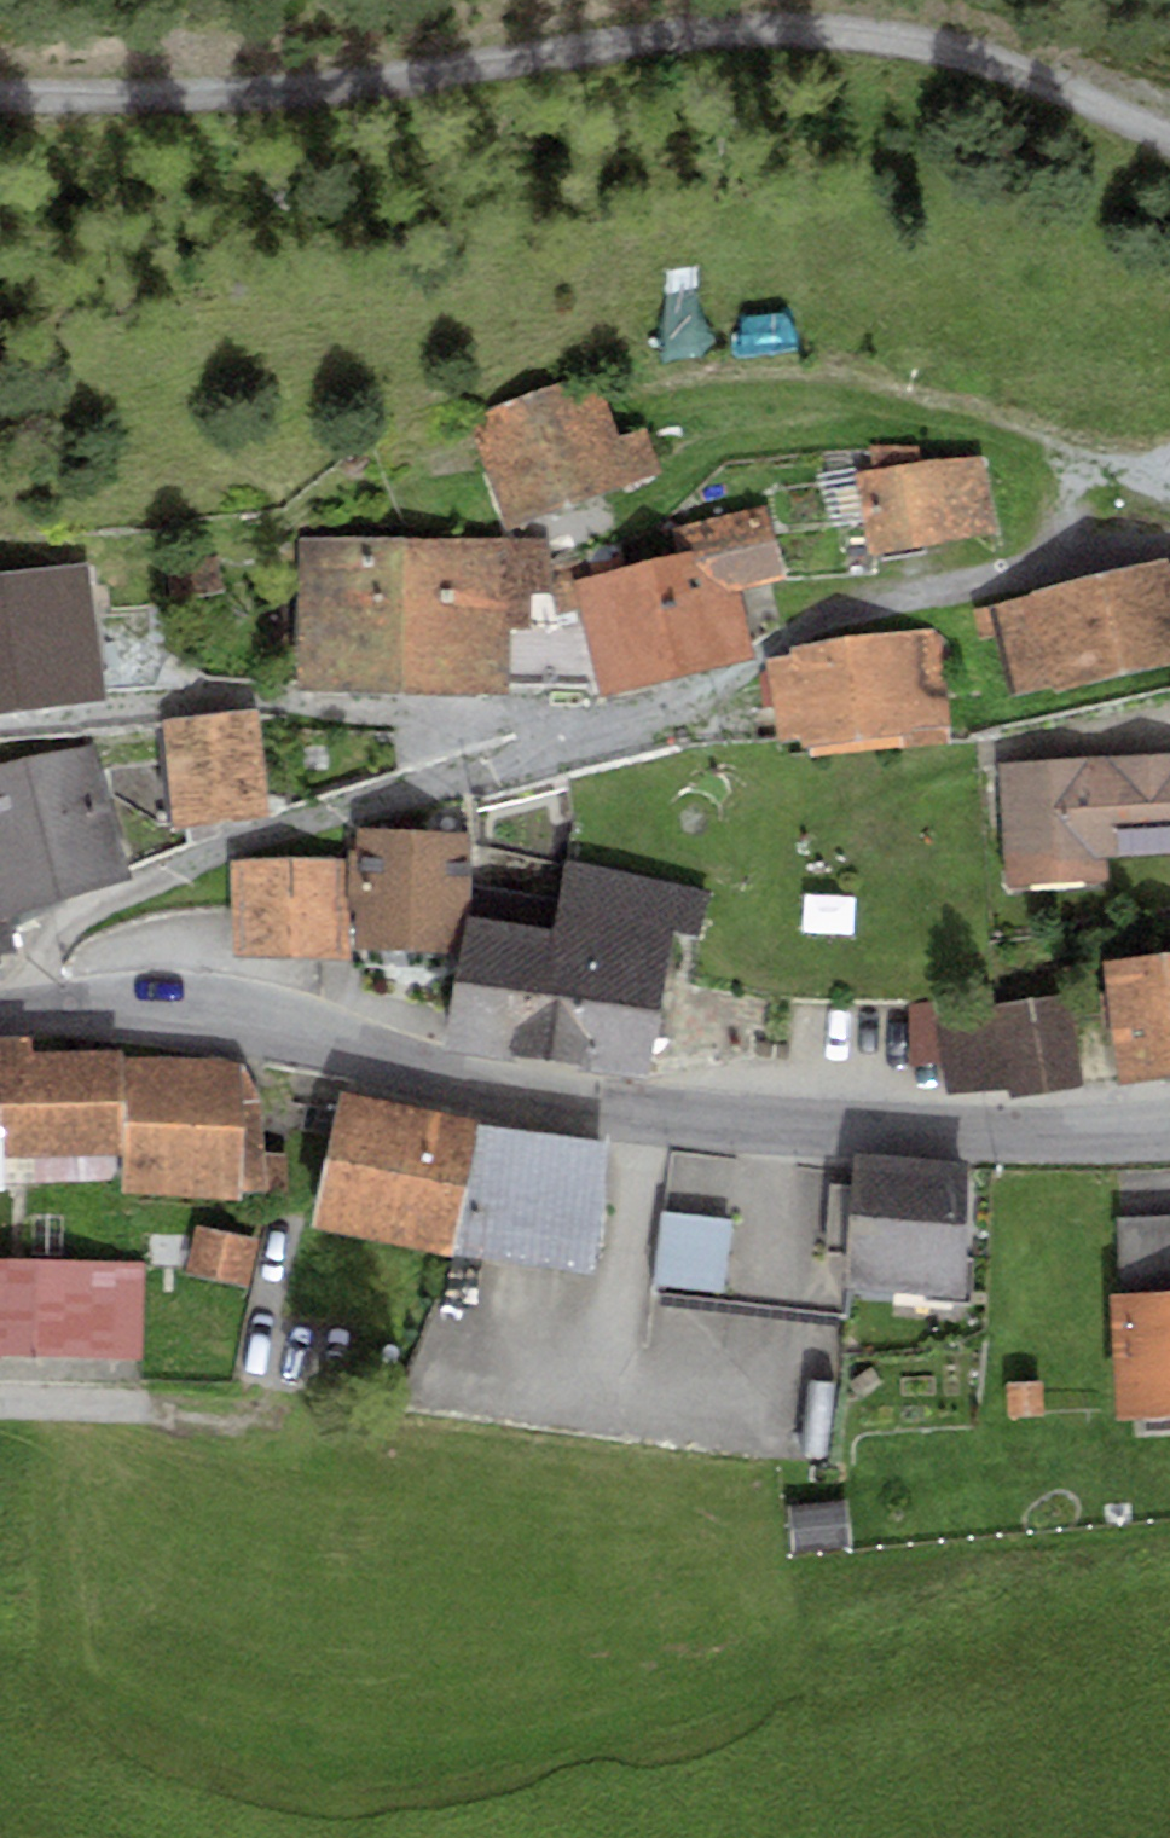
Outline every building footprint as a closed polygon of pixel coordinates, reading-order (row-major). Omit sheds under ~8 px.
[(504,522),(657,468),(644,428),(617,437),(593,376),(462,418),(504,522)] [(871,551),(992,532),(980,456),(920,463),(917,444),(870,445),(874,469),(857,472),(871,551)] [(761,503),(673,527),(681,551),(651,559),(674,670),(754,654),(739,587),(783,577),(761,503)] [(400,687),(404,536),(299,535),(295,689),(400,687)] [(404,536),(400,687),(505,687),(505,627),(528,625),(530,589),(543,588),(544,536),(404,536)] [(551,557),(556,612),(576,608),(593,694),(674,670),(651,559),(625,567),(620,541),(551,557)] [(221,590),(217,555),(165,561),(169,596),(221,590)] [(973,609),(979,639),(997,635),(1010,692),(1169,659),(1169,562),(1162,562),(973,609)] [(0,575),(0,709),(105,698),(90,564),(0,575)] [(768,661),(779,743),(805,740),(807,758),(945,739),(930,631),(795,649),(796,657),(768,661)] [(256,712),(163,719),(174,823),(266,813),(256,712)] [(8,919),(132,878),(89,744),(0,763),(0,922),(8,919)] [(1097,756),(1103,853),(1169,850),(1169,752),(1097,756)] [(1097,756),(1001,764),(1009,883),(1105,881),(1103,853),(1097,756)] [(358,942),(469,944),(471,830),(359,829),(359,850),(349,850),(348,909),(359,909),(358,942)] [(345,955),(340,856),(230,861),(234,960),(345,955)] [(456,1039),(658,1077),(687,929),(705,932),(713,890),(573,864),(560,930),(479,914),(456,1039)] [(15,948),(8,919),(0,922),(0,952),(15,948)] [(1103,962),(1119,1080),(1169,1075),(1169,951),(1103,962)] [(1067,992),(998,1004),(1010,1086),(1011,1097),(1083,1088),(1067,992)] [(1010,1086),(998,1004),(909,1007),(910,1067),(943,1064),(947,1095),(1010,1086)] [(0,1037),(0,1103),(6,1153),(124,1152),(123,1056),(123,1051),(33,1051),(31,1036),(0,1037)] [(123,1056),(124,1152),(124,1192),(242,1200),(242,1188),(287,1197),(286,1152),(261,1152),(259,1100),(238,1063),(220,1057),(123,1056)] [(476,1121),(338,1094),(312,1227),(455,1256),(476,1121)] [(605,1145),(481,1128),(461,1254),(593,1272),(605,1145)] [(842,1283),(850,1174),(668,1155),(654,1289),(839,1309),(842,1283)] [(970,1170),(852,1161),(850,1174),(842,1283),(960,1292),(970,1170)] [(63,1214),(29,1214),(29,1251),(63,1251),(63,1214)] [(1119,1296),(1169,1293),(1169,1216),(1114,1219),(1119,1296)] [(255,1242),(196,1227),(186,1271),(245,1285),(255,1242)] [(0,1260),(0,1353),(141,1356),(143,1263),(0,1260)] [(1111,1296),(1118,1416),(1169,1413),(1169,1293),(1119,1296),(1111,1296)] [(1007,1383),(1008,1417),(1044,1415),(1043,1381),(1007,1383)] [(847,1498),(788,1502),(792,1554),(851,1549),(847,1498)]
